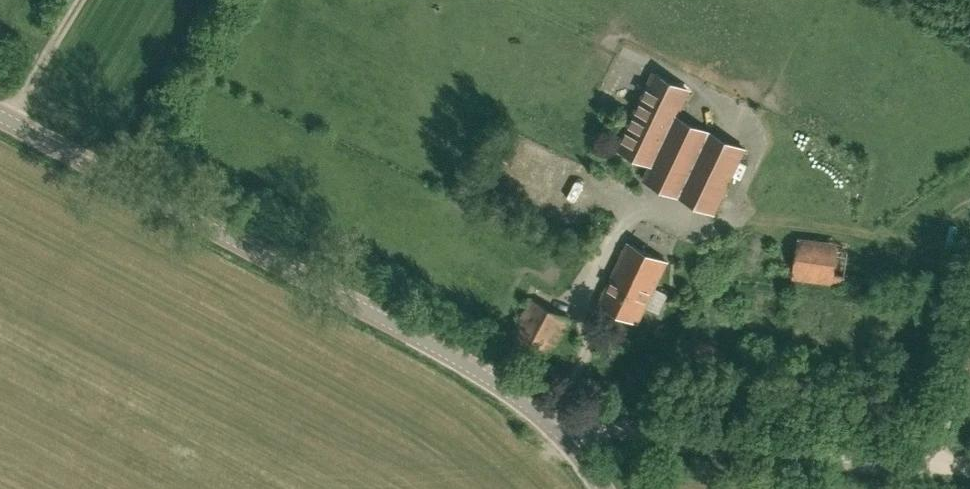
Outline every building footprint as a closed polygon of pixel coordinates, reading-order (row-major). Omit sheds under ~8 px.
[(689,90),(655,74),(620,148),(653,164),(677,116),(689,90)] [(795,278),(847,283),(852,242),(800,236),(795,278)] [(600,303),(638,322),(667,262),(629,243),(600,303)] [(548,361),(570,319),(531,298),(509,340),(548,361)] [(683,355),(707,367),(717,347),(693,335),(689,343),(683,355)]
